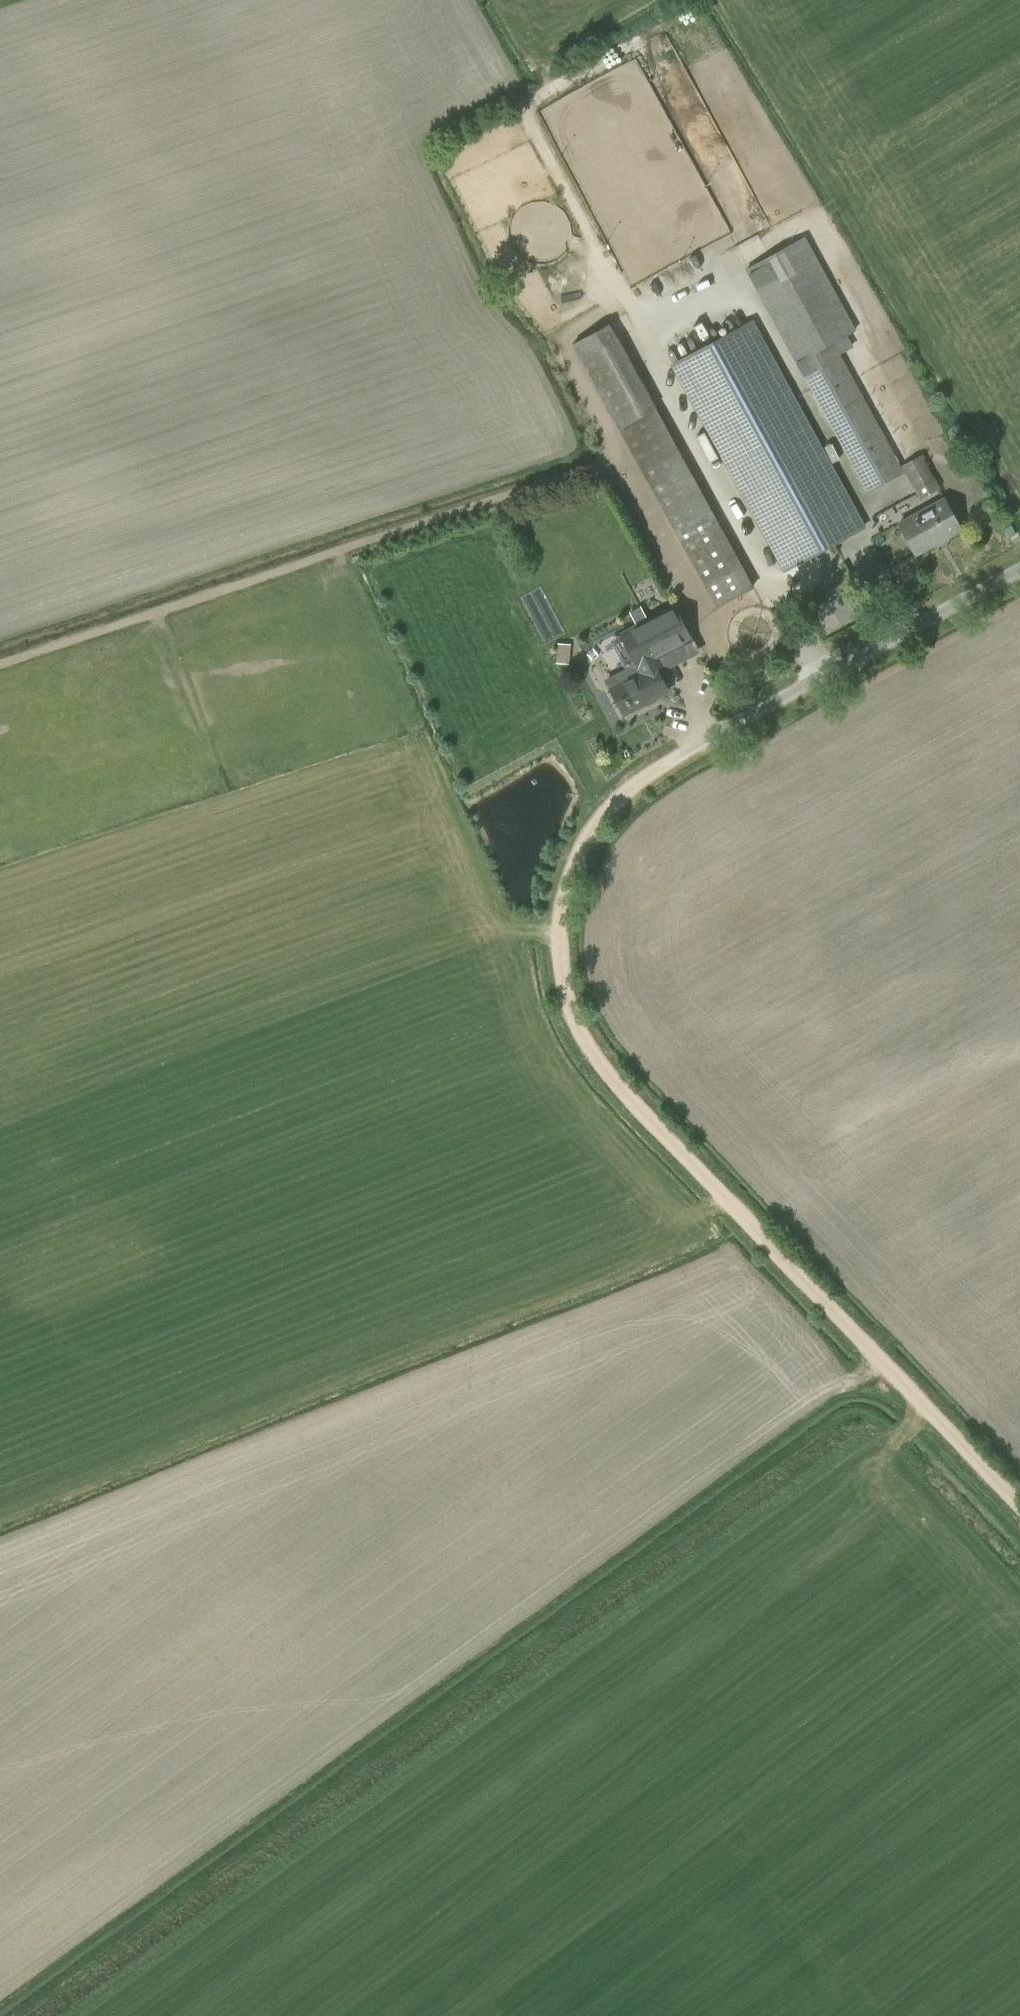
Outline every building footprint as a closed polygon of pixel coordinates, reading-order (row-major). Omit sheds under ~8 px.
[(901,465),(840,354),(854,347),(847,335),(857,330),(805,236),(745,269),(867,493),(905,472),(920,499),(940,489),(921,454),(901,465)] [(784,572),(866,527),(754,319),(670,364),(784,572)] [(716,608),(753,588),(610,323),(573,344),(716,608)] [(912,553),(959,528),(943,499),(897,524),(912,553)] [(631,709),(667,691),(650,657),(690,637),(676,608),(640,626),(649,644),(627,655),(636,672),(617,681),(631,709)] [(570,664),(571,644),(557,643),(556,663),(570,664)]
